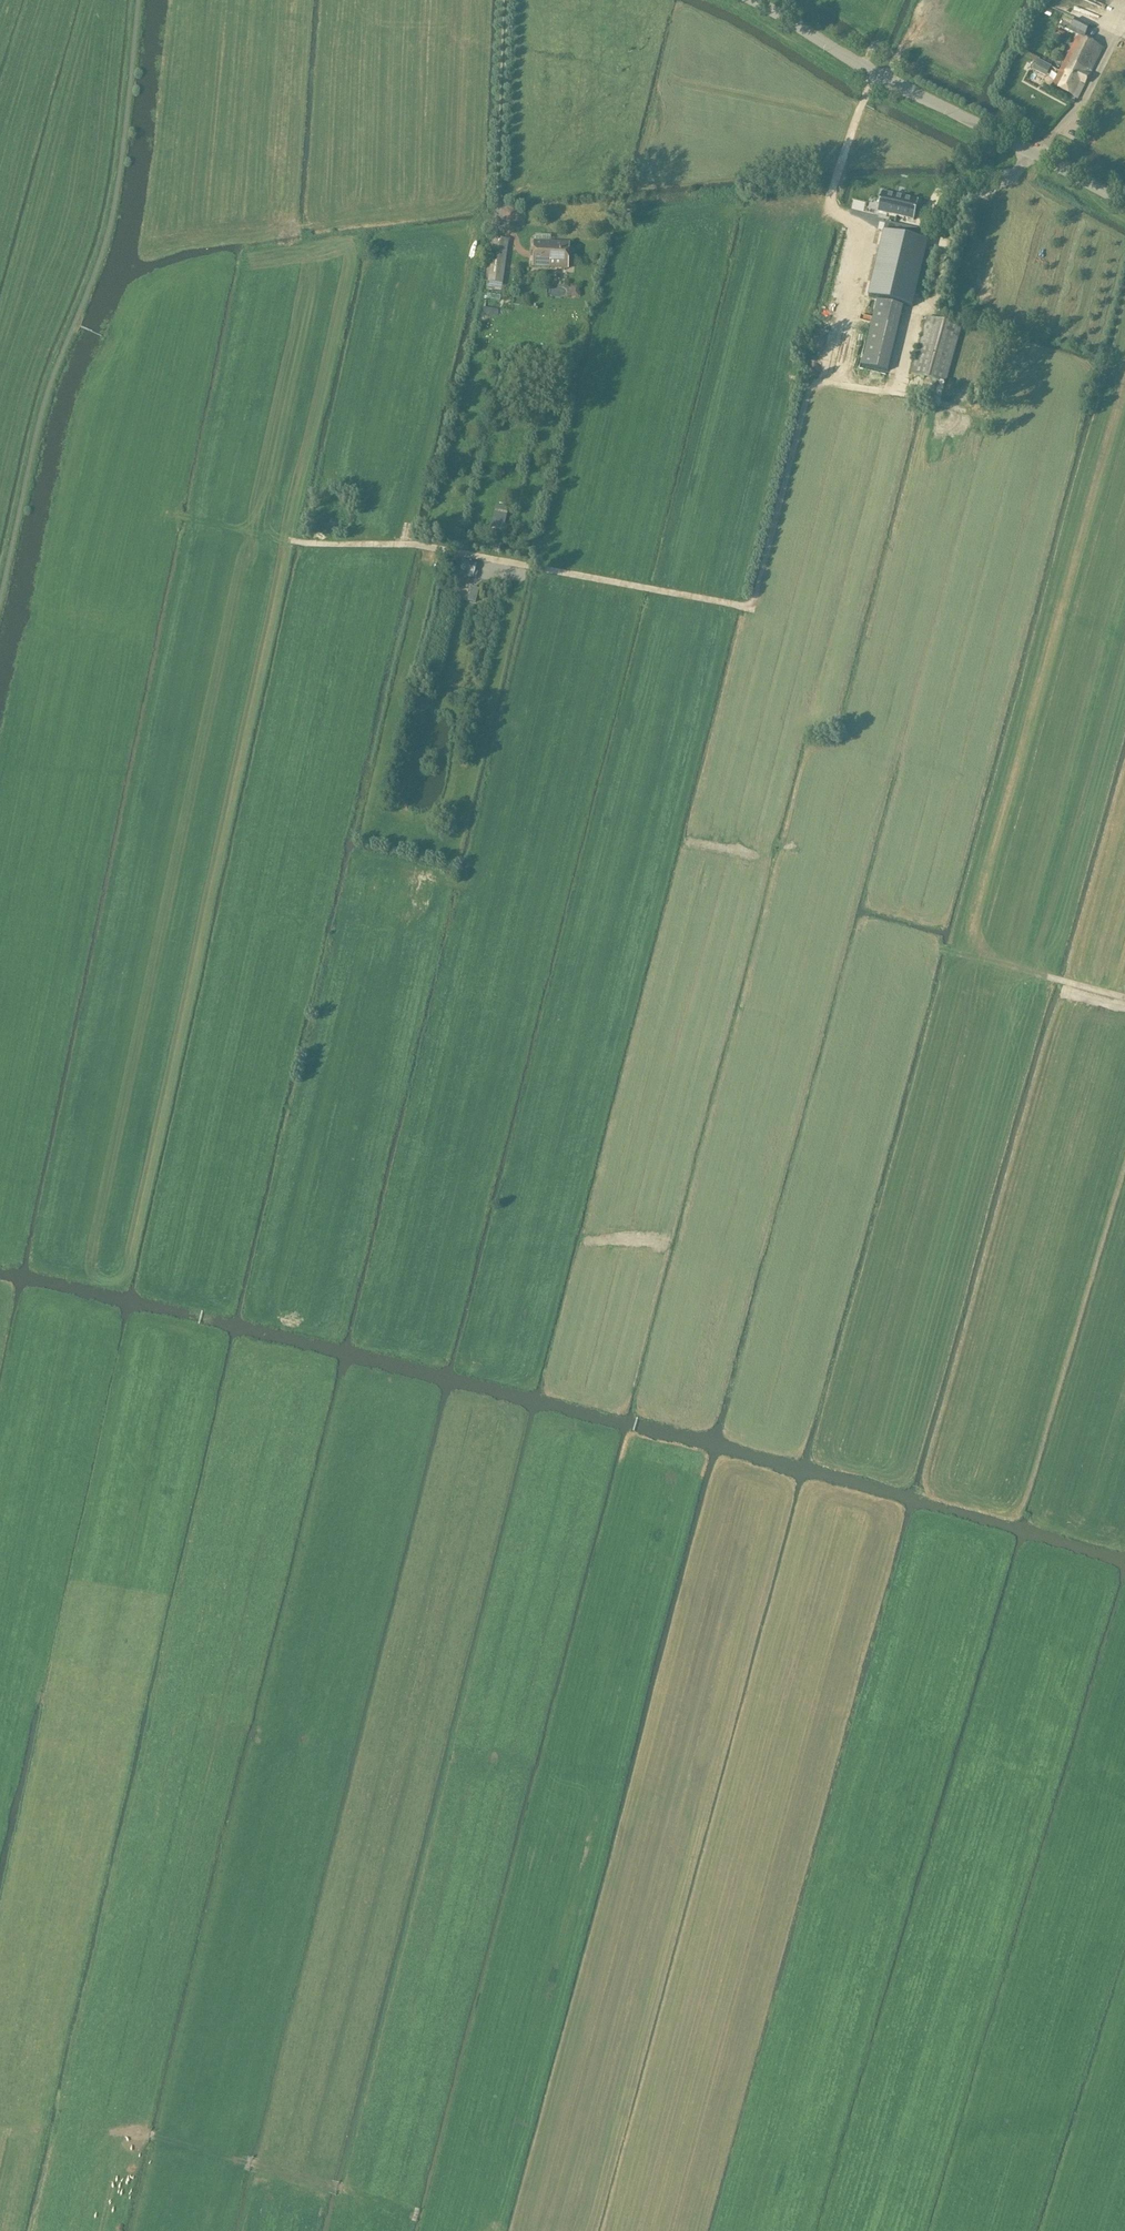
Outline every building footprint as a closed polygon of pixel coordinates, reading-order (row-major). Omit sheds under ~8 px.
[(1075,19),(1071,27),(1085,35),(1090,26),(1075,19)] [(1077,37),(1060,71),(1053,85),(1077,99),(1103,49),(1076,33),(1074,35),(1077,37)] [(1044,77),(1050,66),(1036,59),(1031,70),(1044,77)] [(882,192),(877,212),(914,221),(918,201),(882,192)] [(898,226),(896,233),(911,237),(913,230),(898,226)] [(884,232),(868,297),(912,307),(928,242),(884,232)] [(494,238),(488,282),(503,284),(509,240),(494,238)] [(568,268),(569,245),(535,243),(533,266),(568,268)] [(877,301),(861,366),(887,372),(903,307),(877,301)] [(945,384),(961,327),(927,318),(911,375),(945,384)] [(501,506),(496,524),(505,526),(510,508),(501,506)] [(464,561),(460,575),(470,578),(473,578),(477,565),(464,561)] [(460,575),(458,584),(468,586),(470,578),(460,575)] [(475,603),(479,589),(472,587),(468,601),(475,603)] [(416,708),(426,702),(421,695),(412,701),(416,708)]
